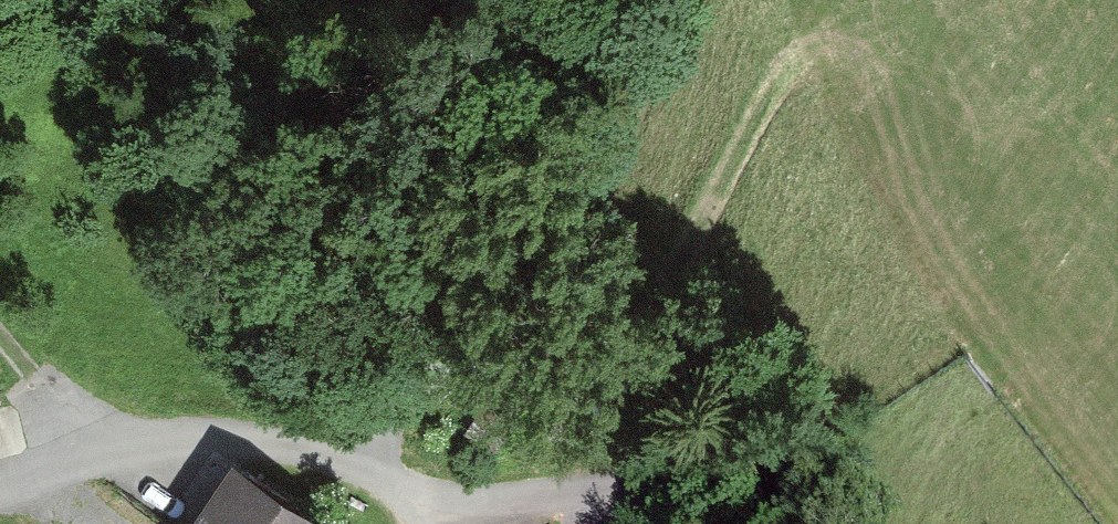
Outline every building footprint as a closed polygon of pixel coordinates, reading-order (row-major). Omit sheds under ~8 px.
[(196,523),(318,523),(308,516),(234,467),(196,523)]
